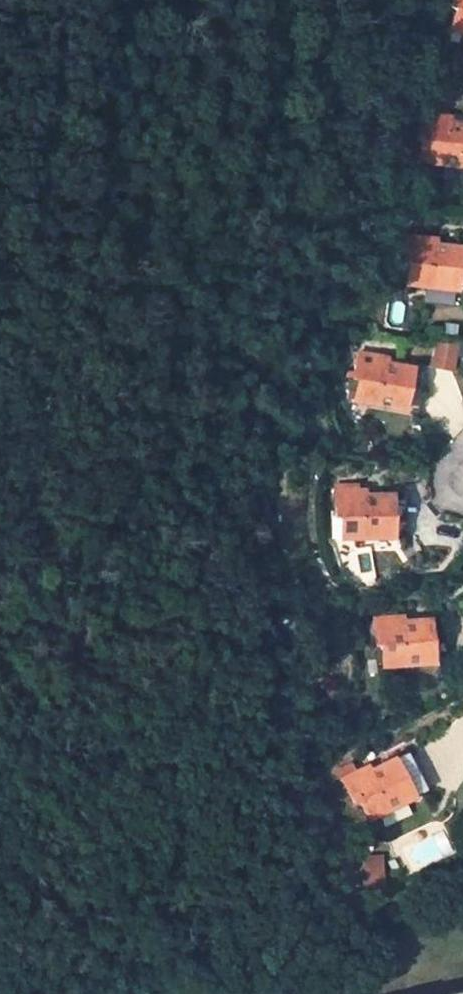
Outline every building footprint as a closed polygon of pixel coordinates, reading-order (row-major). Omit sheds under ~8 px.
[(453,5),(458,7),(452,26),(462,29),(462,0),(455,0),(453,5)] [(462,163),(462,125),(449,123),(449,118),(423,114),(421,138),(425,138),(422,158),(462,163)] [(407,282),(456,288),(461,249),(433,246),(434,241),(409,238),(406,261),(410,261),(407,282)] [(455,367),(456,342),(433,342),(433,367),(455,367)] [(355,397),(402,407),(410,369),(383,363),(384,359),(359,354),(354,377),(359,378),(355,397)] [(422,371),(410,369),(402,407),(414,409),(422,371)] [(404,534),(403,512),(392,512),(391,496),(363,496),(363,492),(338,492),(338,515),(342,516),(342,535),(404,534)] [(391,496),(392,512),(403,512),(403,496),(391,496)] [(383,663),(432,659),(429,621),(401,623),(401,618),(375,619),(377,643),(381,643),(383,663)] [(441,621),(429,621),(432,659),(444,658),(441,621)] [(406,755),(394,760),(412,796),(424,790),(406,755)] [(370,773),(368,769),(359,773),(344,780),(355,802),(359,800),(368,818),(412,796),(394,760),(370,773)] [(355,765),(341,772),(344,780),(359,773),(355,765)]
